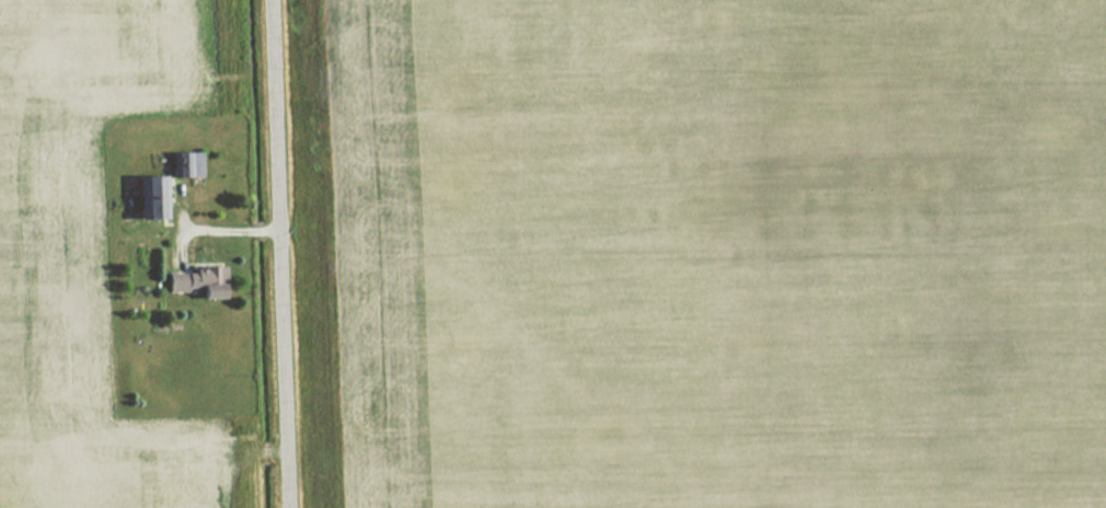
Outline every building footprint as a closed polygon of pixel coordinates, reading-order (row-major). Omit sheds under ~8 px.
[(160,176),(142,176),(143,210),(133,210),(133,218),(162,217),(160,176)]
